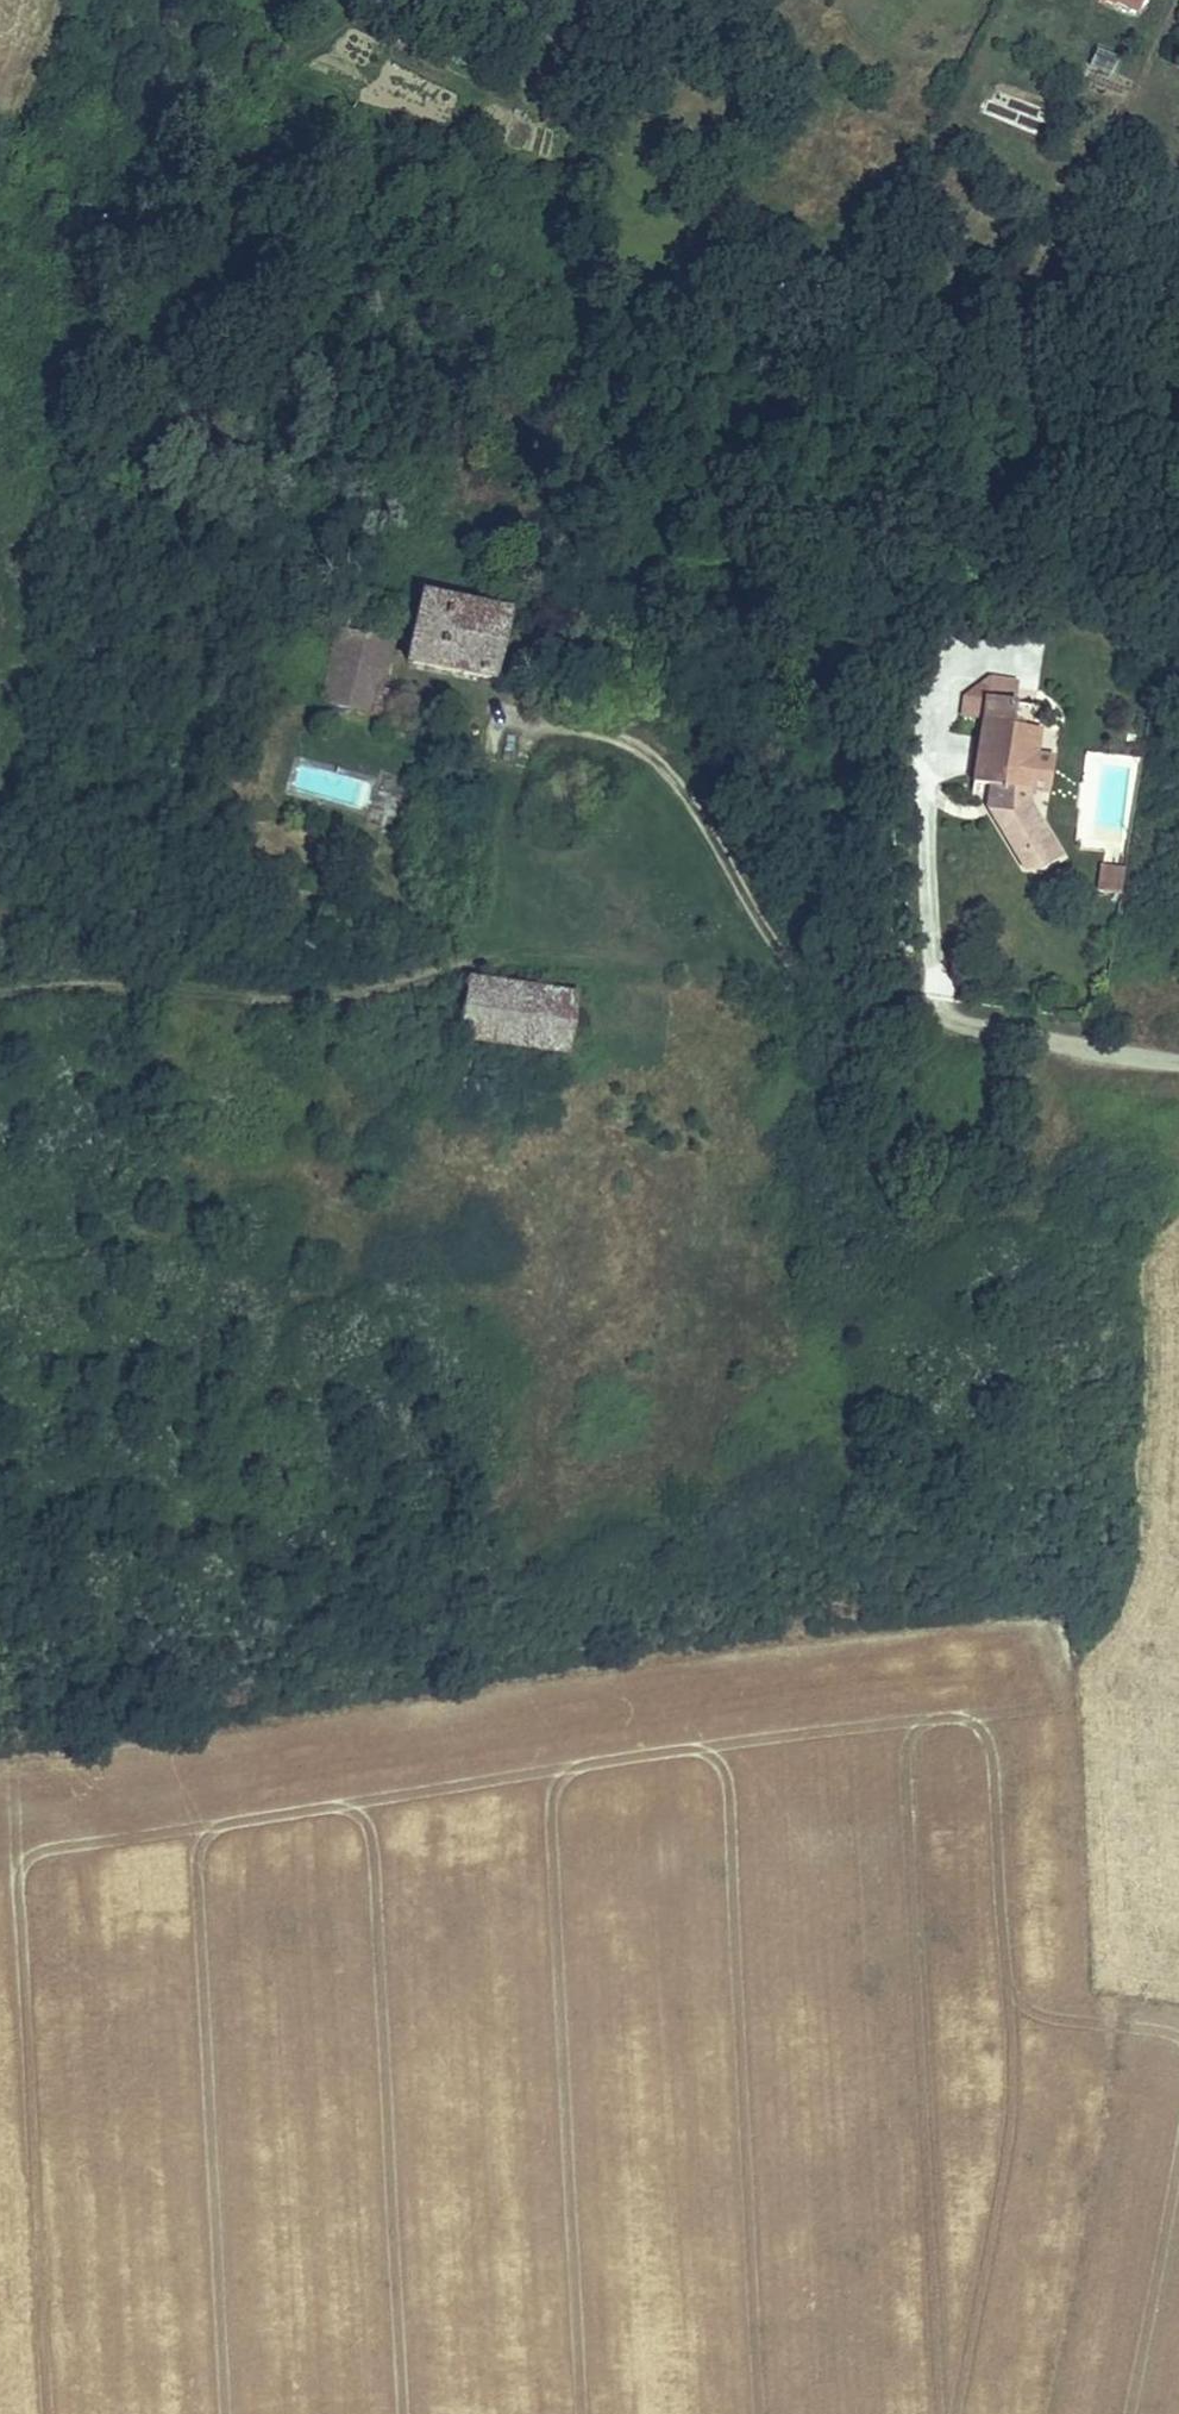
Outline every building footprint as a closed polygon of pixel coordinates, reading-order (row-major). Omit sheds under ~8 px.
[(1135,15),(1143,0),(1104,0),(1135,15)] [(333,552),(331,564),(298,720),(386,742),(394,712),(373,706),(403,567),(333,552)] [(423,611),(407,679),(490,698),(505,632),(423,611)] [(1031,725),(981,719),(973,781),(985,782),(1023,787),(1031,725)] [(985,782),(984,795),(1032,801),(1041,727),(1031,725),(1023,787),(985,782)] [(1094,862),(1091,886),(1121,889),(1124,866),(1094,862)] [(582,1007),(467,990),(458,1050),(571,1065),(582,1007)]
